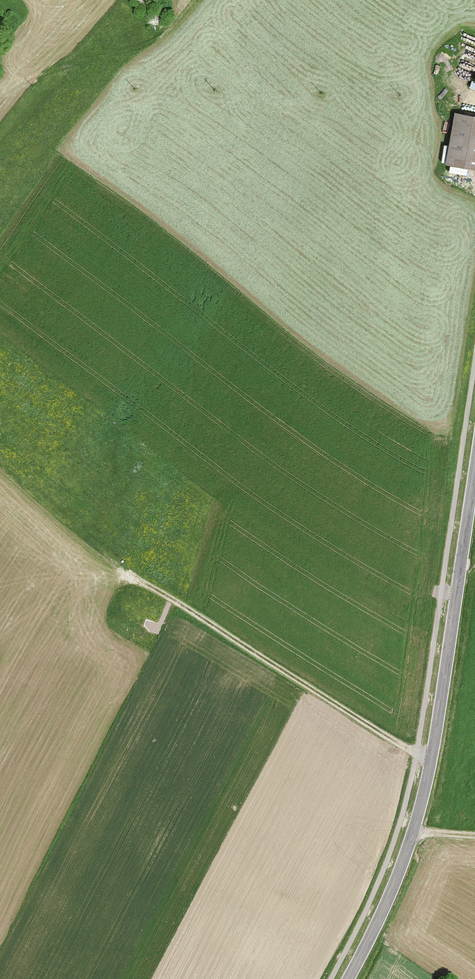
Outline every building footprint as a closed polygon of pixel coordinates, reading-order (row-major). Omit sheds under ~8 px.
[(456,114),(447,168),(474,172),(474,117),(456,114)]
